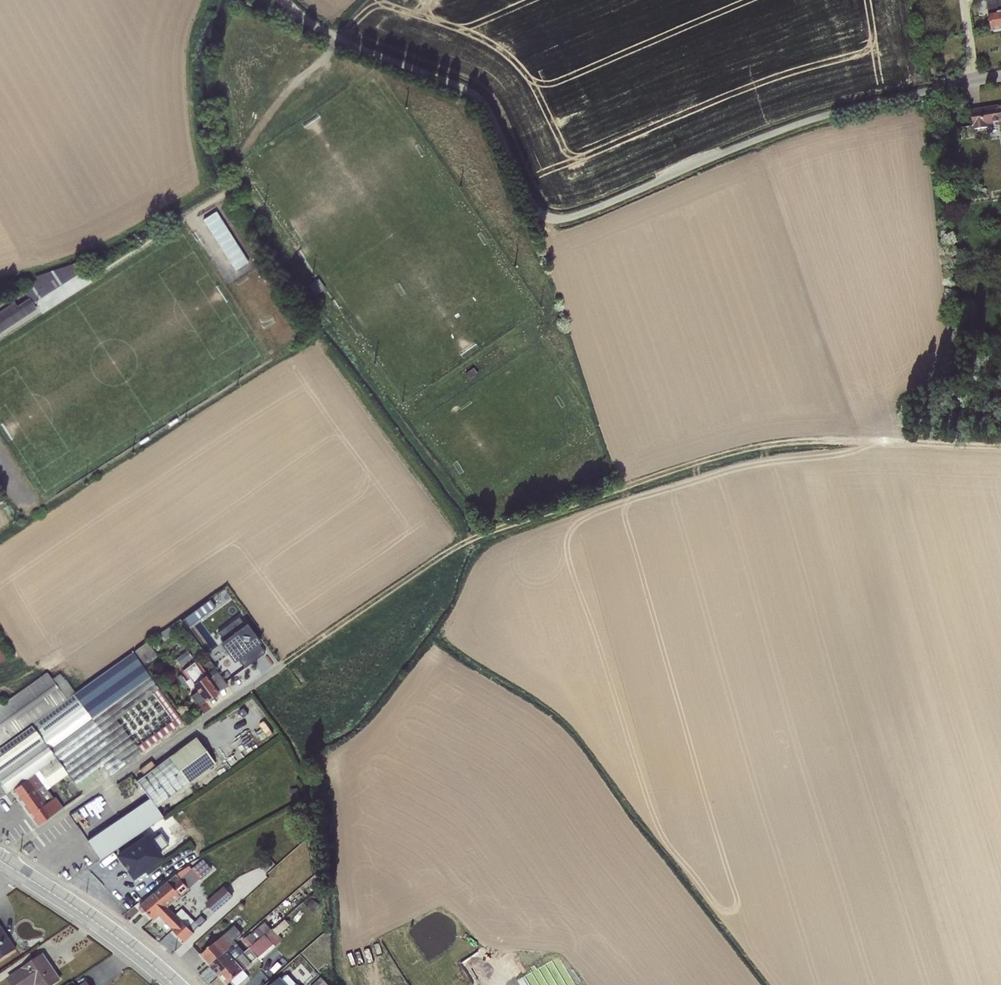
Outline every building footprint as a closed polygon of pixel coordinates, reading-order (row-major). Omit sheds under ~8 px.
[(991,31),(1000,29),(1000,0),(986,0),(991,31)] [(971,111),(973,125),(972,125),(972,130),(988,127),(988,125),(999,123),(1000,135),(1000,106),(971,111)] [(203,220),(235,270),(247,262),(216,212),(203,220)] [(0,311),(0,333),(36,310),(35,307),(36,306),(41,314),(92,281),(81,261),(34,276),(37,281),(23,290),(28,298),(16,306),(14,302),(0,311)] [(318,278),(308,285),(315,295),(325,289),(318,278)] [(473,368),(465,373),(469,379),(477,374),(473,368)] [(210,600),(184,619),(189,626),(215,607),(210,600)] [(238,617),(217,632),(223,640),(219,643),(233,663),(237,660),(244,668),(265,653),(258,644),(260,643),(246,624),(244,625),(238,617)] [(174,623),(159,634),(164,641),(179,630),(174,623)] [(147,642),(134,651),(144,666),(157,656),(147,642)] [(187,650),(175,659),(180,666),(192,657),(187,650)] [(0,747),(0,783),(7,793),(11,790),(34,773),(47,789),(67,774),(74,785),(97,768),(102,764),(110,775),(182,722),(131,652),(0,747)] [(197,660),(194,663),(216,693),(227,686),(217,672),(209,678),(197,660)] [(194,663),(183,670),(205,701),(216,693),(194,663)] [(0,705),(0,745),(74,693),(60,673),(51,679),(46,672),(0,705)] [(214,763),(195,737),(136,781),(149,798),(156,808),(214,763)] [(97,768),(74,785),(79,791),(93,780),(92,779),(98,774),(99,771),(97,768)] [(47,789),(34,773),(11,790),(36,825),(37,825),(62,807),(54,796),(52,797),(47,789)] [(298,788),(289,789),(290,799),(299,798),(298,788)] [(149,798),(87,840),(100,859),(163,817),(156,808),(149,798)] [(146,833),(115,855),(132,880),(164,858),(159,851),(168,845),(160,834),(151,840),(146,833)] [(140,906),(139,909),(143,912),(145,911),(153,920),(159,915),(173,929),(172,930),(184,942),(193,933),(192,932),(203,921),(199,917),(195,922),(182,909),(175,915),(167,907),(211,869),(203,860),(192,869),(188,865),(181,871),(180,871),(153,893),(140,906)] [(224,888),(205,904),(213,913),(232,897),(224,888)] [(311,899),(306,907),(313,912),(319,904),(311,899)] [(245,952),(218,975),(227,984),(231,981),(243,971),(258,958),(259,961),(275,947),(282,940),(278,935),(289,925),(284,920),(274,929),(273,928),(271,930),(248,949),(245,952)] [(248,949),(271,930),(264,922),(241,941),(248,949)] [(209,965),(236,943),(234,941),(242,934),(235,926),(200,955),(209,965)] [(15,950),(0,927),(0,960),(15,950)] [(236,943),(209,965),(218,975),(245,952),(236,943)] [(7,979),(11,984),(51,984),(59,979),(52,969),(51,969),(42,956),(43,956),(43,955),(7,979)] [(231,981),(234,984),(238,984),(248,976),(243,971),(231,981)] [(334,983),(332,974),(324,981),(319,984),(332,984),(334,983)] [(296,983),(288,975),(285,975),(281,979),(280,978),(272,984),(296,984),(296,983)]
